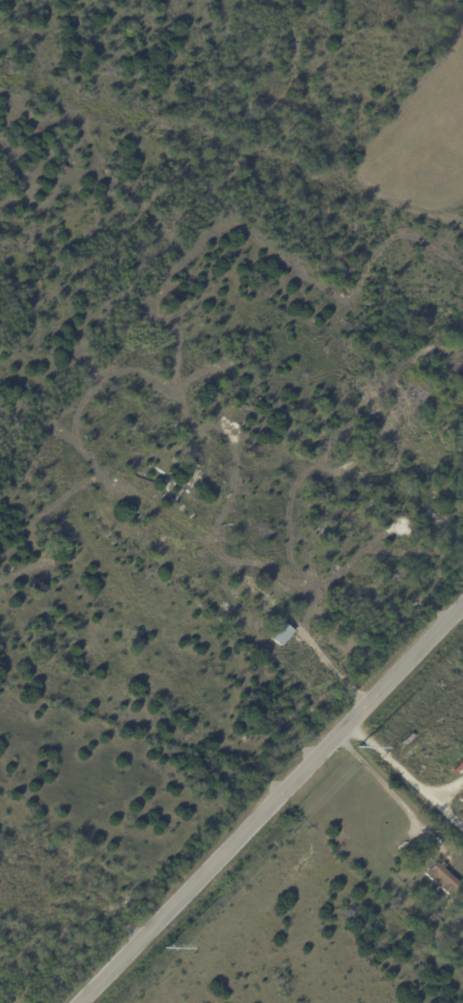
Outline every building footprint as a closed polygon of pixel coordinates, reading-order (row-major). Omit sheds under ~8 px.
[(283,624),(294,632),(287,642),(286,641),(281,647),(270,639),(282,623),(283,624)] [(446,866),(443,869),(458,883),(447,895),(424,874),(435,862),(439,865),(441,862),(446,866)]
